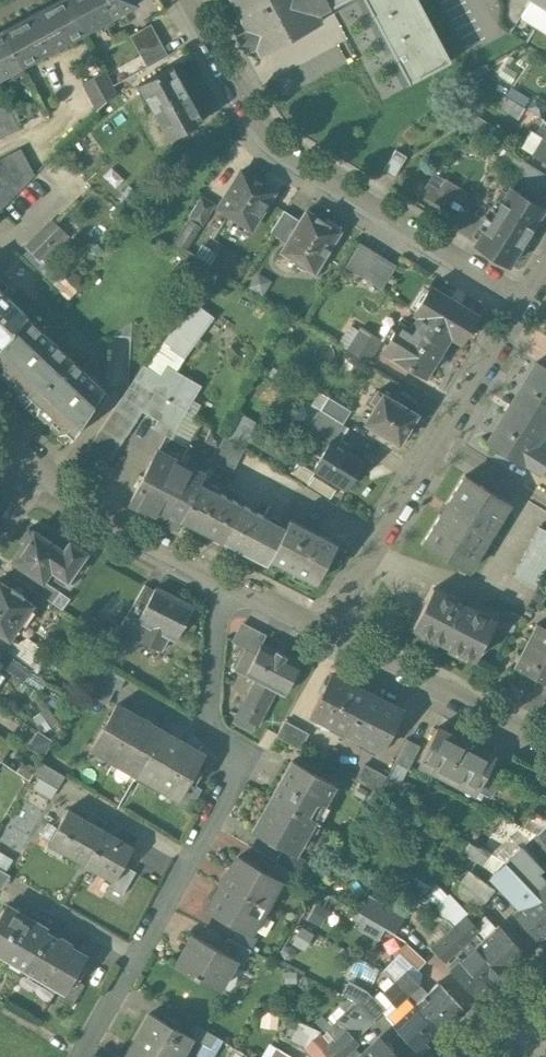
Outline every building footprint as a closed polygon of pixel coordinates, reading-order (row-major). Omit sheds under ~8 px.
[(3,29),(23,66),(86,32),(69,0),(57,0),(3,29)] [(86,32),(112,18),(102,0),(69,0),(86,32)] [(112,18),(138,4),(136,0),(102,0),(112,18)] [(246,26),(235,32),(244,50),(256,44),(261,53),(324,19),(320,11),(331,5),(329,0),(232,0),(246,26)] [(409,83),(450,60),(419,0),(365,0),(409,83)] [(520,16),(545,32),(545,0),(530,0),(520,16)] [(157,34),(151,23),(130,35),(131,36),(137,45),(157,34)] [(0,31),(0,78),(23,66),(3,29),(0,31)] [(168,55),(157,34),(137,45),(142,55),(148,66),(168,55)] [(142,55),(108,73),(114,85),(148,66),(142,55)] [(174,66),(141,85),(157,112),(190,92),(174,66)] [(107,72),(83,84),(97,111),(117,90),(114,85),(108,73),(107,72)] [(190,92),(157,112),(172,138),(205,118),(190,92)] [(525,108),(509,98),(502,108),(518,119),(525,108)] [(13,115),(7,103),(0,106),(0,122),(13,115)] [(493,125),(471,112),(465,123),(486,136),(493,125)] [(0,122),(0,139),(20,128),(13,115),(0,122)] [(540,140),(530,133),(522,147),(532,153),(531,154),(545,163),(545,131),(540,140)] [(384,169),(397,175),(407,154),(394,148),(384,169)] [(508,150),(499,164),(517,175),(516,176),(517,176),(510,187),(536,203),(545,187),(545,173),(508,150)] [(34,176),(21,151),(1,161),(18,192),(34,176)] [(0,162),(0,211),(18,192),(1,161),(0,162)] [(275,191),(241,169),(217,208),(252,229),(275,191)] [(443,207),(450,196),(461,202),(468,191),(445,178),(439,188),(428,181),(421,193),(443,207)] [(536,203),(510,187),(476,243),(509,263),(544,208),(536,203)] [(215,201),(203,194),(191,215),(203,222),(215,201)] [(301,220),(284,210),(271,231),(287,242),(301,220)] [(323,221),(307,211),(301,220),(287,242),(281,252),(314,272),(339,232),(337,230),(340,226),(325,217),(323,221)] [(203,222),(191,215),(175,242),(187,249),(203,222)] [(53,222),(28,248),(43,263),(69,236),(53,222)] [(348,264),(384,287),(398,264),(362,242),(348,264)] [(420,317),(449,335),(461,342),(479,313),(432,284),(414,313),(420,317)] [(0,289),(0,346),(13,332),(12,331),(27,315),(28,315),(26,314),(8,297),(6,299),(2,295),(4,292),(0,289)] [(201,307),(171,348),(184,358),(214,317),(201,307)] [(27,315),(12,331),(13,332),(0,346),(0,374),(27,400),(69,355),(27,315)] [(449,335),(420,317),(403,343),(398,340),(389,355),(424,376),(449,335)] [(382,339),(363,327),(354,342),(349,350),(368,362),(382,339)] [(354,342),(348,338),(343,346),(349,350),(354,342)] [(109,392),(69,355),(27,400),(68,440),(73,435),(74,436),(93,416),(109,392)] [(536,361),(511,402),(545,423),(545,368),(536,361)] [(201,386),(169,367),(163,377),(143,365),(123,396),(143,410),(138,418),(171,438),(201,386)] [(417,413),(377,388),(370,399),(376,402),(364,421),(399,442),(417,413)] [(123,396),(87,450),(107,464),(138,418),(143,410),(123,396)] [(350,410),(328,396),(320,409),(327,414),(342,423),(350,410)] [(511,402),(487,441),(525,464),(538,445),(545,431),(545,423),(511,402)] [(246,444),(258,421),(240,412),(228,436),(246,444)] [(342,423),(327,414),(317,430),(331,439),(338,443),(348,427),(342,423)] [(224,435),(211,428),(204,440),(218,447),(224,436),(224,435)] [(244,449),(224,436),(218,447),(211,460),(233,471),(244,449)] [(338,443),(331,439),(314,467),(345,486),(362,458),(338,443)] [(538,445),(525,464),(540,473),(545,463),(545,450),(538,445)] [(157,450),(130,501),(179,525),(182,519),(182,518),(200,482),(204,474),(157,450)] [(465,476),(424,544),(463,567),(476,545),(482,548),(497,525),(491,521),(504,500),(465,476)] [(241,503),(200,482),(182,518),(182,519),(223,540),(241,503)] [(286,525),(241,503),(223,540),(267,563),(270,557),(270,556),(286,526),(286,525)] [(336,541),(290,517),(286,525),(286,526),(270,556),(270,557),(316,580),(336,541)] [(514,576),(536,587),(545,567),(545,530),(539,526),(514,576)] [(63,550),(34,530),(32,532),(28,529),(19,541),(24,545),(13,561),(20,566),(42,581),(43,580),(50,569),(67,581),(86,552),(69,541),(63,550)] [(42,581),(20,566),(13,576),(53,603),(60,592),(43,580),(42,581)] [(154,589),(145,584),(129,612),(137,617),(154,589)] [(0,587),(0,633),(8,638),(17,625),(22,628),(33,612),(27,608),(27,606),(18,600),(19,598),(9,591),(8,593),(0,587)] [(192,607),(155,587),(154,589),(137,617),(129,612),(113,639),(132,649),(138,638),(160,650),(169,634),(176,638),(192,607)] [(495,620),(433,588),(413,626),(475,659),(495,620)] [(537,622),(515,665),(545,681),(545,627),(537,622)] [(0,633),(0,648),(6,652),(12,642),(8,638),(0,633)] [(288,656),(263,644),(247,675),(256,679),(239,714),(261,724),(278,690),(285,694),(301,663),(288,656)] [(125,679),(99,664),(93,675),(94,676),(115,688),(119,690),(125,679)] [(333,674),(312,714),(347,732),(367,692),(333,674)] [(115,688),(94,676),(84,691),(107,704),(115,688)] [(403,710),(367,692),(347,732),(382,750),(403,710)] [(139,717),(117,704),(93,746),(115,759),(139,717)] [(162,731),(139,717),(115,759),(138,772),(162,731)] [(310,732),(286,719),(277,734),(301,748),(310,732)] [(495,756),(438,727),(421,760),(478,790),(491,766),(495,756)] [(203,753),(162,731),(138,772),(138,773),(177,794),(179,795),(188,780),(203,753)] [(0,737),(0,756),(9,743),(0,737)] [(407,738),(395,762),(408,769),(420,745),(407,738)] [(334,784),(293,760),(273,796),(314,819),(334,784)] [(65,775),(41,761),(33,774),(39,777),(58,788),(65,775)] [(387,777),(365,765),(357,780),(379,792),(387,777)] [(505,773),(491,766),(478,790),(492,797),(505,773)] [(58,788),(39,777),(33,787),(52,798),(58,788)] [(188,780),(179,795),(177,794),(173,801),(189,810),(202,788),(188,780)] [(273,796),(254,830),(284,847),(295,853),(305,837),(300,834),(310,817),(273,796)] [(105,829),(68,808),(58,827),(62,829),(52,845),(85,864),(105,829)] [(533,816),(526,829),(536,834),(537,832),(539,834),(545,827),(545,823),(533,816)] [(134,846),(105,829),(85,864),(99,872),(102,868),(114,875),(116,876),(124,864),(134,846)] [(539,835),(539,834),(537,832),(536,834),(526,843),(545,865),(545,843),(539,835)] [(490,853),(470,842),(465,853),(484,864),(490,853)] [(539,873),(542,870),(520,846),(505,860),(506,860),(545,903),(545,881),(539,873)] [(295,853),(284,847),(276,861),(298,875),(307,860),(295,853)] [(280,879),(238,856),(229,872),(227,870),(221,882),(223,883),(208,909),(250,933),(280,879)] [(506,860),(491,874),(520,906),(514,911),(512,912),(514,914),(537,938),(537,939),(538,940),(540,939),(539,938),(545,932),(545,903),(506,860)] [(124,864),(116,876),(114,875),(107,886),(122,895),(136,871),(124,864)] [(0,869),(0,887),(2,888),(10,874),(0,869)] [(495,892),(471,873),(463,884),(487,903),(495,892)] [(487,903),(463,884),(455,894),(479,913),(487,903)] [(394,914),(372,901),(364,914),(386,927),(392,917),(394,914)] [(4,907),(0,913),(0,954),(24,968),(46,931),(48,927),(30,916),(27,921),(4,907)] [(413,929),(392,917),(386,927),(406,939),(413,929)] [(500,927),(483,943),(476,935),(481,931),(468,918),(458,928),(502,974),(524,954),(500,927)] [(458,928),(436,948),(447,960),(461,947),(469,956),(463,962),(458,957),(449,965),(479,996),(502,974),(458,928)] [(57,937),(46,931),(24,968),(62,990),(63,991),(72,976),(85,953),(70,944),(71,943),(59,935),(57,937)] [(220,949),(194,934),(177,965),(219,988),(233,962),(235,958),(220,949)] [(251,948),(227,936),(220,949),(235,958),(233,962),(241,966),(251,948)] [(463,1011),(438,984),(428,994),(408,972),(397,982),(442,1030),(463,1011)] [(84,984),(72,976),(63,991),(62,990),(57,999),(71,1007),(84,984)] [(392,987),(386,981),(379,987),(385,993),(392,987)] [(442,1030),(397,982),(392,987),(385,993),(399,1008),(403,1003),(410,1011),(405,1017),(399,1011),(391,1019),(421,1050),(442,1030)] [(384,1011),(367,993),(358,1002),(361,1004),(376,1020),(384,1011)] [(376,1020),(361,1004),(358,1002),(357,1002),(347,1012),(365,1030),(376,1020)] [(149,1013),(131,1045),(152,1056),(180,1056),(191,1037),(188,1034),(149,1013)] [(339,1022),(337,1020),(331,1026),(328,1024),(321,1029),(326,1031),(327,1030),(334,1039),(351,1056),(361,1056),(353,1049),(358,1045),(354,1041),(362,1034),(345,1016),(339,1022)] [(217,1036),(194,1023),(188,1034),(191,1037),(210,1048),(217,1036)] [(319,1033),(306,1046),(314,1056),(351,1056),(334,1039),(329,1044),(319,1033)] [(379,1039),(361,1056),(396,1056),(379,1039)] [(270,1042),(263,1054),(267,1056),(295,1056),(270,1042)] [(131,1045),(124,1056),(152,1056),(131,1045)]
